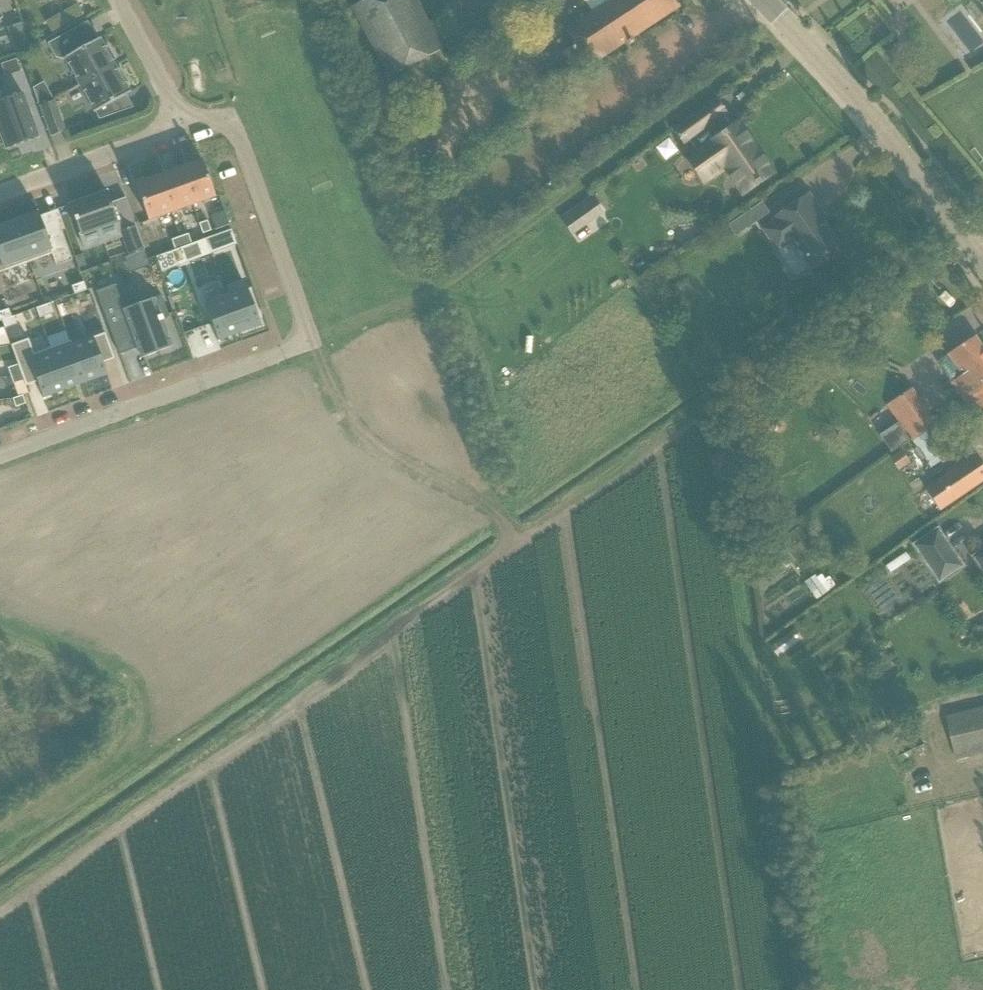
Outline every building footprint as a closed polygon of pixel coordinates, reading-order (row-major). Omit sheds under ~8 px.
[(441,49),(415,0),(363,0),(351,7),(388,77),(441,49)] [(491,11),(512,0),(485,0),(491,11)] [(593,13),(565,31),(574,45),(562,53),(576,75),(589,66),(624,43),(626,47),(635,41),(633,38),(663,18),(679,7),(673,0),(613,0),(611,2),(609,0),(583,0),(593,13)] [(890,9),(900,2),(899,0),(883,0),(890,9)] [(77,4),(57,15),(63,26),(83,15),(77,4)] [(21,23),(8,27),(16,50),(29,45),(21,23)] [(85,46),(75,28),(47,43),(55,57),(65,60),(79,85),(114,66),(111,61),(115,59),(107,46),(104,47),(99,38),(85,46)] [(19,71),(16,60),(1,65),(5,75),(19,71)] [(114,66),(79,85),(98,120),(113,114),(110,104),(129,93),(124,84),(127,82),(120,68),(116,70),(114,66)] [(0,104),(0,135),(5,149),(37,138),(22,96),(0,104)] [(715,98),(672,129),(684,145),(689,142),(695,150),(690,154),(708,179),(723,169),(742,196),(774,174),(737,122),(730,126),(723,116),(726,114),(715,98)] [(54,101),(39,107),(50,137),(65,132),(54,101)] [(201,160),(179,168),(192,205),(214,197),(201,160)] [(179,168),(157,176),(171,213),(192,205),(179,168)] [(157,176),(135,184),(148,221),(171,213),(157,176)] [(106,191),(69,205),(79,235),(117,222),(120,231),(135,226),(128,206),(125,198),(124,198),(127,206),(113,211),(106,191)] [(593,195),(576,206),(588,223),(605,212),(593,195)] [(823,217),(807,195),(773,219),(775,222),(763,230),(777,249),(791,239),(810,266),(838,246),(820,220),(823,217)] [(727,227),(735,237),(768,214),(760,203),(727,227)] [(38,212),(14,221),(29,262),(51,254),(56,266),(71,260),(61,231),(46,236),(38,212)] [(29,262),(14,221),(0,226),(0,273),(29,262)] [(210,231),(207,221),(199,224),(202,234),(210,231)] [(135,226),(120,231),(129,256),(144,250),(135,226)] [(191,244),(188,234),(179,237),(183,247),(191,244)] [(204,239),(209,252),(223,247),(218,234),(204,239)] [(183,247),(179,237),(171,240),(175,250),(179,249),(183,247)] [(171,252),(175,264),(183,261),(179,249),(175,250),(171,252)] [(83,282),(71,286),(74,294),(86,290),(83,282)] [(114,284),(96,291),(119,355),(136,349),(138,353),(145,350),(147,356),(172,347),(163,320),(169,317),(161,295),(138,304),(134,292),(119,298),(114,284)] [(247,288),(226,296),(240,333),(261,325),(247,288)] [(226,296),(205,304),(218,341),(240,333),(226,296)] [(73,314),(69,302),(58,306),(62,318),(73,314)] [(39,318),(53,313),(49,303),(35,308),(39,318)] [(11,317),(8,309),(0,312),(0,321),(1,320),(11,317)] [(13,316),(11,317),(1,320),(4,329),(16,324),(13,316)] [(71,345),(84,382),(107,374),(102,363),(114,359),(104,333),(71,345)] [(957,348),(947,354),(961,375),(950,383),(964,402),(982,390),(982,350),(974,336),(957,348)] [(43,398),(65,389),(50,348),(33,354),(28,339),(10,345),(25,386),(37,382),(43,398)] [(65,389),(84,382),(71,345),(70,340),(69,341),(50,348),(65,389)] [(10,376),(20,373),(17,364),(7,368),(10,376)] [(23,381),(20,373),(10,376),(13,385),(23,381)] [(887,405),(910,440),(935,423),(912,388),(887,405)] [(964,402),(982,431),(982,390),(964,402)] [(25,404),(22,395),(12,399),(15,407),(25,404)] [(935,423),(910,440),(930,469),(955,452),(935,423)] [(925,490),(938,509),(982,479),(982,468),(974,456),(925,490)] [(961,566),(937,530),(915,545),(939,581),(961,566)] [(974,557),(982,571),(982,551),(974,557)] [(891,561),(885,566),(889,572),(896,567),(891,561)] [(816,574),(804,582),(816,599),(828,591),(816,574)] [(946,717),(955,753),(982,747),(982,708),(946,717)]
